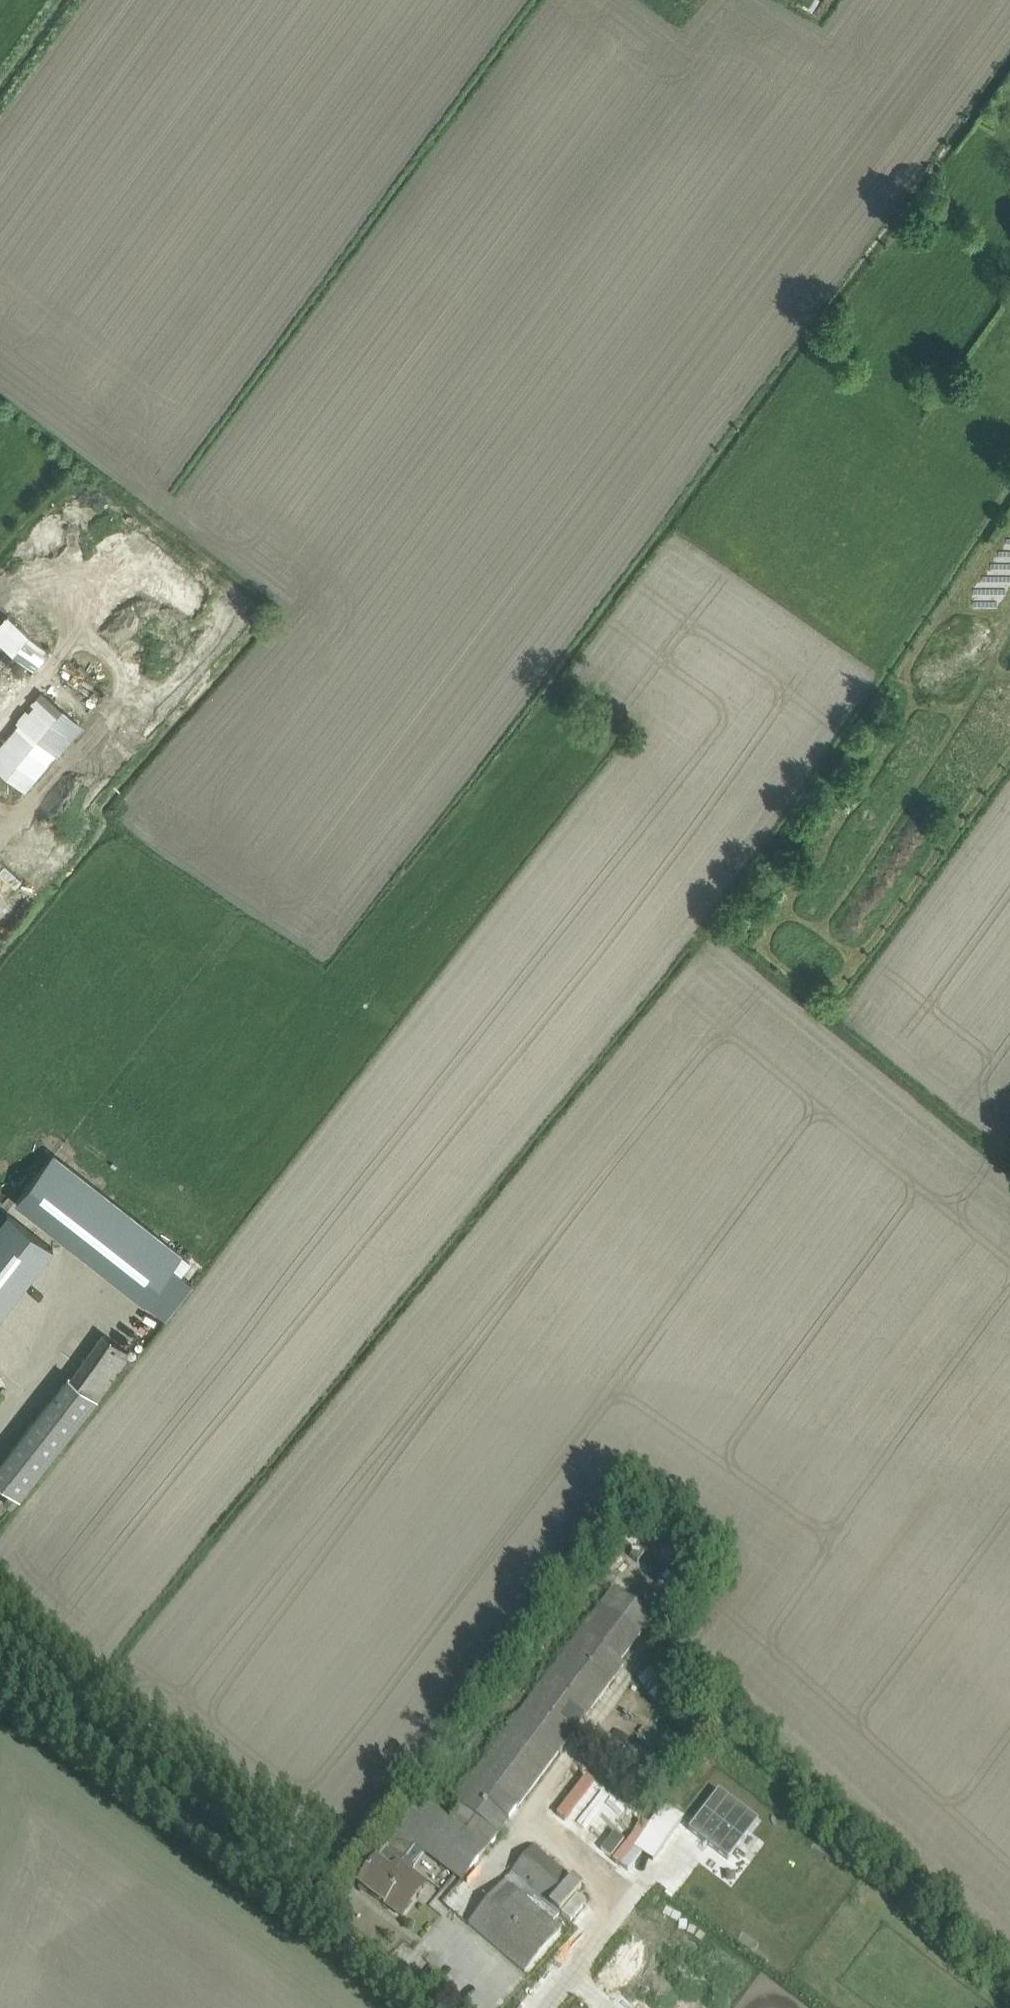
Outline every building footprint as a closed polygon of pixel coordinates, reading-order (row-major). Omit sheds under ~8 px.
[(43,670),(58,648),(10,615),(0,630),(0,640),(43,670)] [(0,754),(0,769),(37,793),(86,718),(42,689),(0,754)] [(51,1152),(16,1199),(149,1301),(185,1254),(51,1152)] [(9,1207),(0,1200),(0,1218),(9,1207)] [(0,1222),(0,1316),(55,1247),(9,1211),(0,1222)] [(0,1464),(0,1482),(12,1492),(4,1501),(12,1507),(98,1397),(130,1353),(104,1335),(73,1378),(69,1375),(0,1464)] [(625,1659),(624,1658),(654,1618),(613,1587),(582,1628),(579,1626),(454,1798),(461,1803),(449,1819),(422,1799),(358,1886),(384,1905),(385,1903),(402,1916),(426,1884),(401,1866),(416,1845),(463,1879),(487,1846),(485,1844),(489,1839),(491,1841),(625,1659)] [(718,1791),(689,1830),(728,1860),(758,1821),(718,1791)] [(535,1847),(469,1923),(515,1963),(581,1887),(535,1847)] [(452,1903),(464,1888),(454,1879),(442,1894),(452,1903)]
